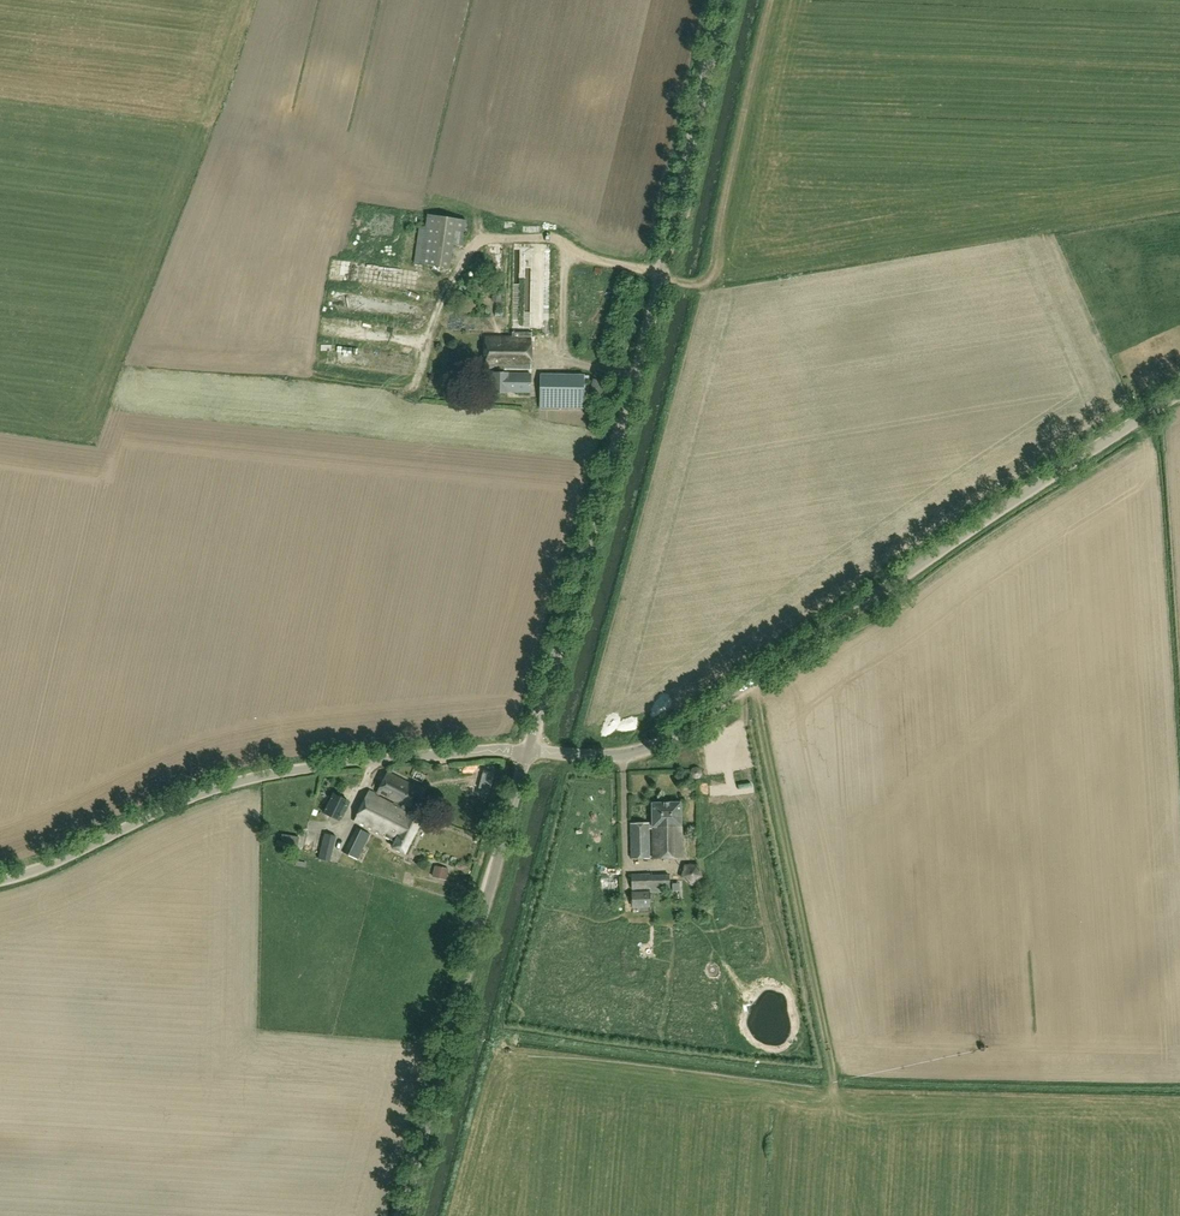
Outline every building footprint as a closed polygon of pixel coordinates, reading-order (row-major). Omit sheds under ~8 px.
[(428,215),(426,226),(419,226),(414,263),(421,264),(450,268),(455,231),(465,232),(466,220),(428,215)] [(371,292),(374,279),(365,277),(362,290),(371,292)] [(492,289),(492,302),(501,302),(501,289),(492,289)] [(531,368),(532,337),(512,337),(485,337),(485,368),(499,368),(499,373),(493,373),(493,392),(507,392),(507,390),(512,390),(512,392),(531,392),(531,374),(504,374),(504,368),(531,368)] [(585,374),(541,373),(539,407),(590,409),(591,395),(584,395),(585,374)] [(604,381),(593,379),(590,391),(601,394),(604,381)] [(692,769),(691,772),(692,777),(696,779),(699,778),(701,778),(703,773),(702,769),(698,767),(693,768),(692,769)] [(422,790),(387,773),(376,795),(369,792),(354,821),(396,842),(393,847),(406,853),(423,818),(411,812),(422,790)] [(324,813),(339,820),(349,801),(333,793),(324,813)] [(682,858),(681,802),(652,803),(652,823),(631,824),(631,859),(649,858),(649,828),(652,828),(653,858),(682,858)] [(357,827),(344,853),(358,860),(371,834),(357,827)] [(336,836),(325,833),(319,859),(329,862),(336,836)] [(298,836),(284,834),(282,843),(282,848),(296,850),(298,836)] [(294,850),(293,855),(307,858),(308,853),(294,850)] [(433,868),(449,871),(451,861),(435,858),(433,868)] [(651,861),(651,866),(629,866),(629,877),(665,878),(665,867),(659,867),(659,861),(651,861)] [(685,865),(680,877),(691,885),(703,876),(698,864),(685,865)] [(427,882),(452,890),(456,879),(431,871),(427,882)] [(647,893),(632,894),(632,906),(647,906),(647,893)]
